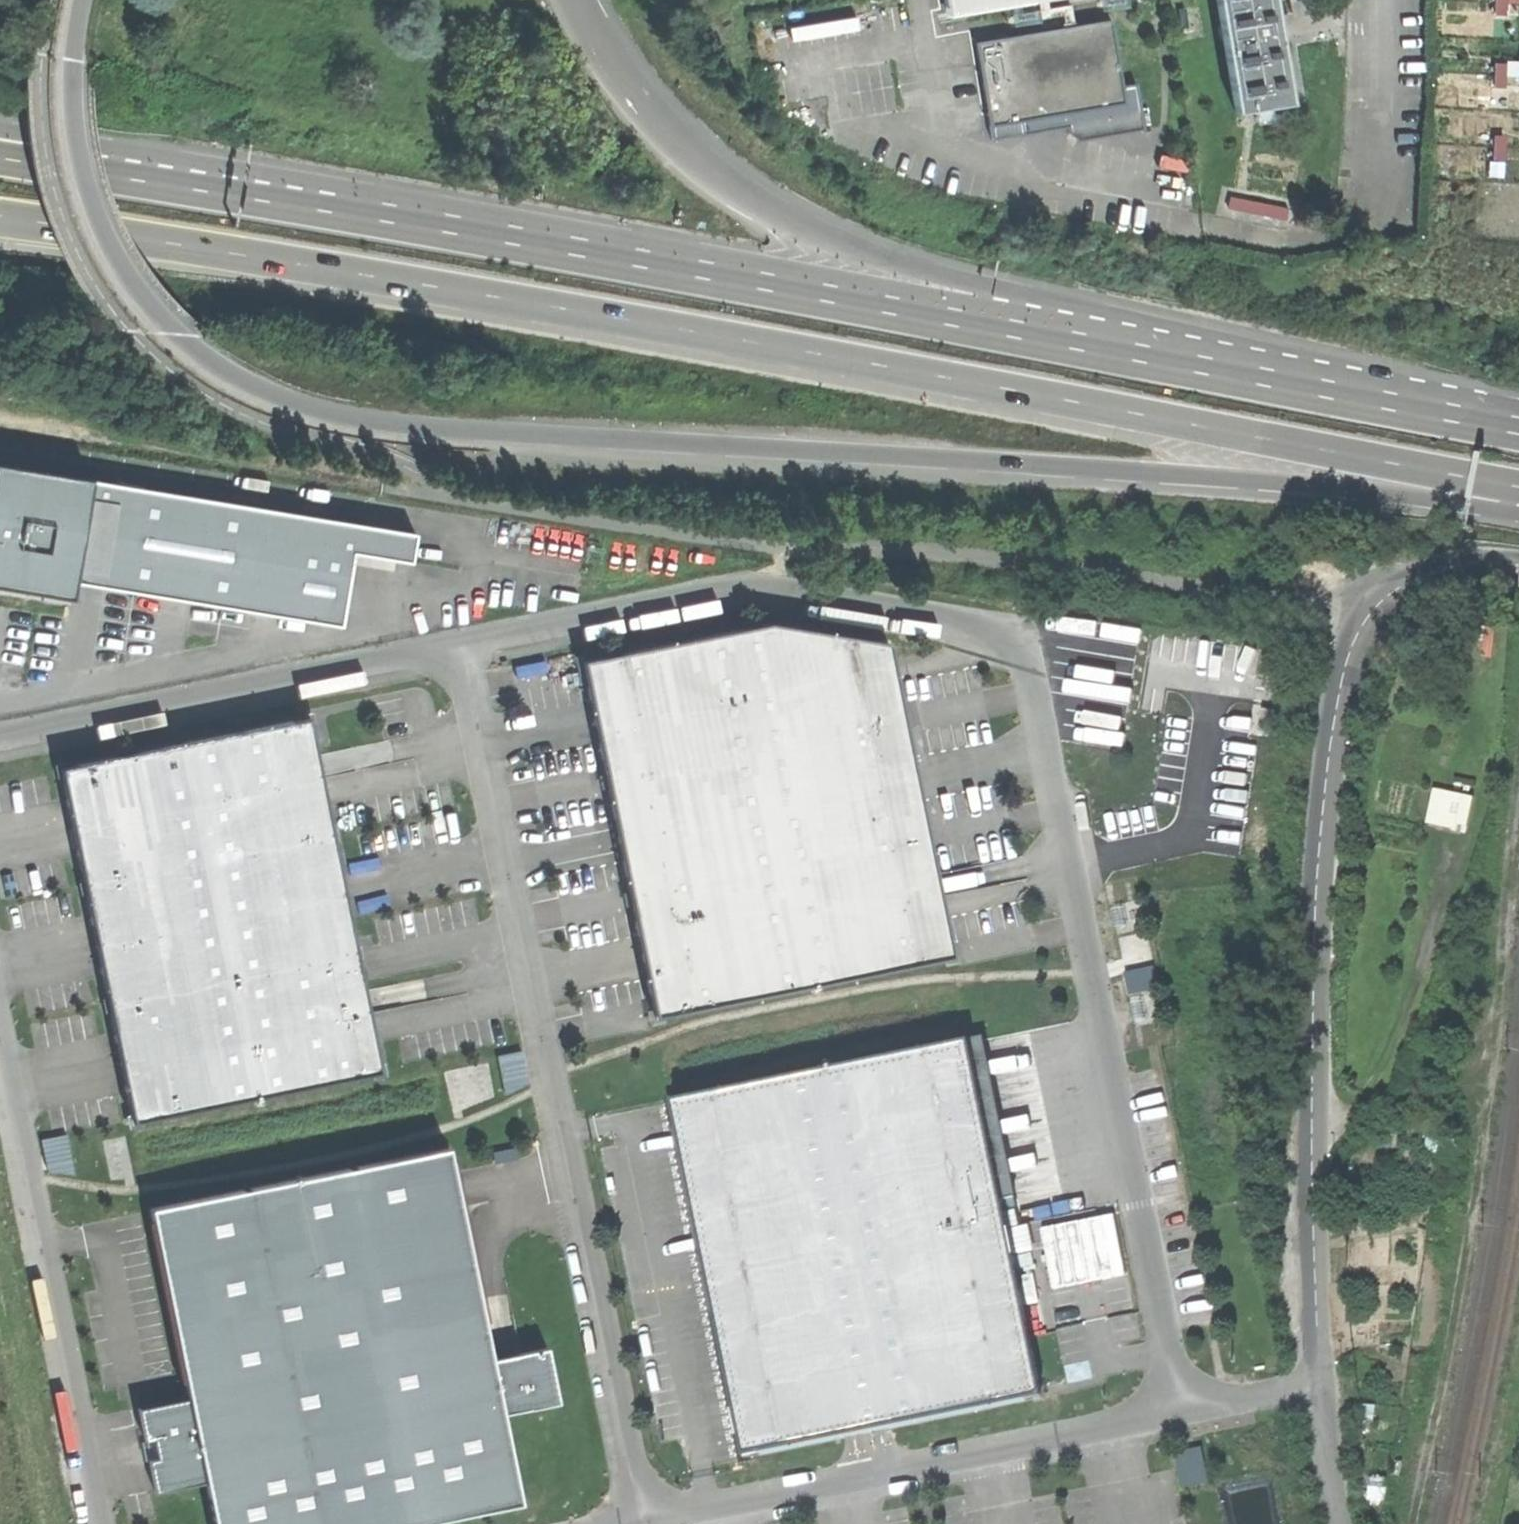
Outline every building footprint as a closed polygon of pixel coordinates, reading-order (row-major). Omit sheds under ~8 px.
[(950,11),(1015,0),(948,0),(950,11)] [(1055,28),(1066,26),(1062,5),(1040,9),(1038,0),(1029,0),(1032,19),(1053,16),(1055,28)] [(1240,111),(1294,102),(1277,0),(1221,0),(1226,30),(1240,111)] [(993,124),(1013,121),(1117,102),(1114,88),(1112,18),(1066,26),(1055,28),(978,41),(993,124)] [(1490,78),(1500,77),(1499,54),(1490,54),(1490,78)] [(1127,85),(1114,88),(1117,102),(1013,121),(1016,133),(1062,125),(1065,139),(1134,127),(1127,85)] [(1488,149),(1498,149),(1498,126),(1488,126),(1488,149)] [(70,595),(74,582),(89,484),(0,469),(0,584),(70,595)] [(74,582),(339,622),(350,551),(412,561),(416,534),(89,484),(74,582)] [(603,762),(654,1018),(942,955),(952,953),(951,947),(938,883),(910,750),(893,660),(889,642),(769,625),(581,661),(603,762)] [(1274,712),(1263,710),(1258,736),(1269,738),(1274,712)] [(177,747),(68,769),(73,797),(106,958),(139,1119),(384,1069),(378,1041),(370,1001),(367,989),(365,979),(359,949),(353,916),(342,866),(330,806),(326,788),(322,765),(320,754),(318,747),(313,720),(309,720),(183,746),(177,747)] [(1434,790),(1427,821),(1458,830),(1464,800),(1450,796),(1450,793),(1434,790)] [(970,1042),(671,1102),(743,1458),(846,1436),(887,1428),(1044,1395),(1043,1389),(1032,1336),(970,1042)] [(496,1055),(504,1096),(529,1082),(521,1050),(496,1055)] [(67,1134),(41,1139),(47,1170),(76,1175),(67,1134)] [(515,1147),(492,1151),(494,1163),(518,1159),(515,1147)] [(153,1210),(192,1400),(210,1483),(218,1523),(419,1523),(522,1503),(503,1414),(492,1360),(449,1150),(153,1210)] [(506,1358),(492,1360),(503,1414),(559,1402),(553,1376),(548,1349),(520,1355),(506,1358)] [(158,1491),(210,1483),(192,1400),(143,1410),(151,1451),(158,1491)] [(1204,1447),(1180,1452),(1187,1486),(1212,1481),(1204,1447)]
